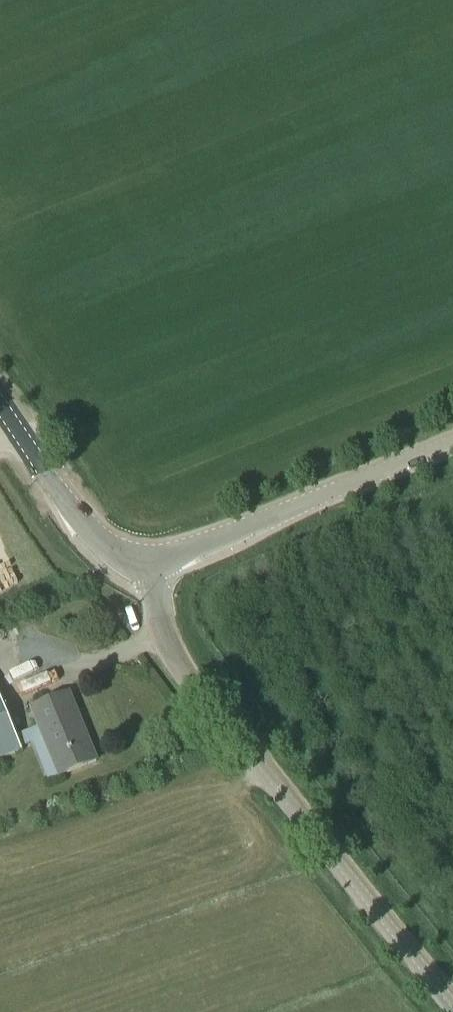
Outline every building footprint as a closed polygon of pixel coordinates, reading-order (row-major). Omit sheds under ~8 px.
[(70,694),(31,709),(58,776),(97,761),(70,694)] [(23,752),(0,695),(0,762),(23,752)]
